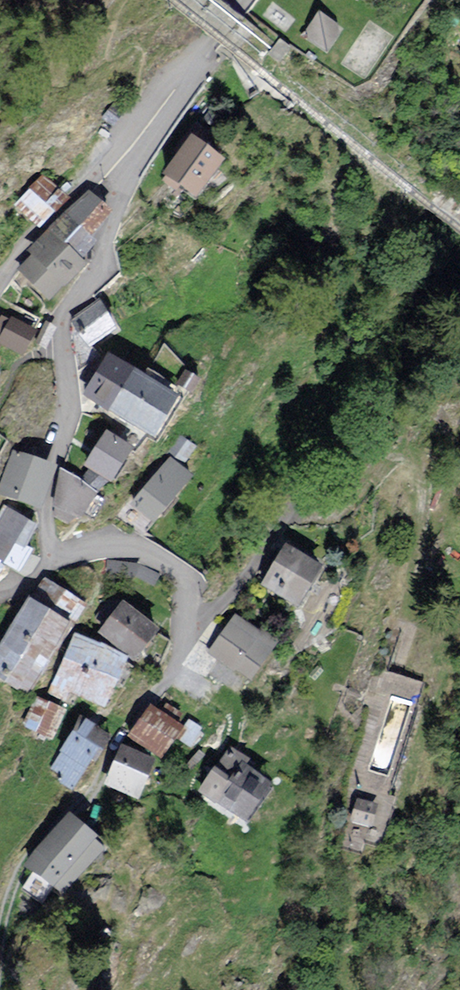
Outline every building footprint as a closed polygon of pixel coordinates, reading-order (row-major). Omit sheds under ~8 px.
[(318,9),(303,33),(328,48),(342,24),(318,9)] [(197,195),(220,160),(191,141),(168,175),(197,195)] [(18,204),(39,222),(69,188),(48,170),(18,204)] [(111,212),(89,192),(21,266),(54,296),(89,258),(78,248),(111,212)] [(115,331),(99,303),(72,319),(88,346),(115,331)] [(10,317),(0,335),(0,345),(22,357),(36,332),(10,317)] [(114,356),(90,392),(157,436),(180,400),(114,356)] [(107,433),(86,466),(113,483),(134,450),(123,443),(128,436),(119,430),(115,438),(107,433)] [(1,492),(36,504),(48,467),(14,455),(1,492)] [(170,457),(130,506),(154,525),(193,475),(170,457)] [(7,510),(0,522),(0,560),(21,570),(28,549),(33,527),(7,510)] [(285,541),(260,584),(298,605),(323,562),(285,541)] [(0,644),(0,673),(27,692),(85,608),(45,580),(0,644)] [(154,626),(120,598),(97,626),(131,653),(154,626)] [(241,616),(211,655),(237,675),(240,672),(263,643),(268,636),(241,616)] [(74,634),(46,689),(64,699),(67,693),(102,711),(128,661),(74,634)] [(280,656),(263,643),(240,672),(257,685),(280,656)] [(41,698),(27,726),(49,738),(64,709),(41,698)] [(152,708),(133,736),(157,753),(177,725),(152,708)] [(72,733),(52,765),(62,771),(58,778),(72,786),(89,759),(95,763),(110,739),(84,723),(76,736),(72,733)] [(231,749),(203,790),(244,819),(267,786),(248,773),(254,765),(231,749)] [(125,751),(113,778),(140,790),(152,763),(125,751)] [(376,805),(357,800),(352,820),(371,825),(376,805)] [(72,817),(25,888),(56,908),(103,838),(72,817)]
